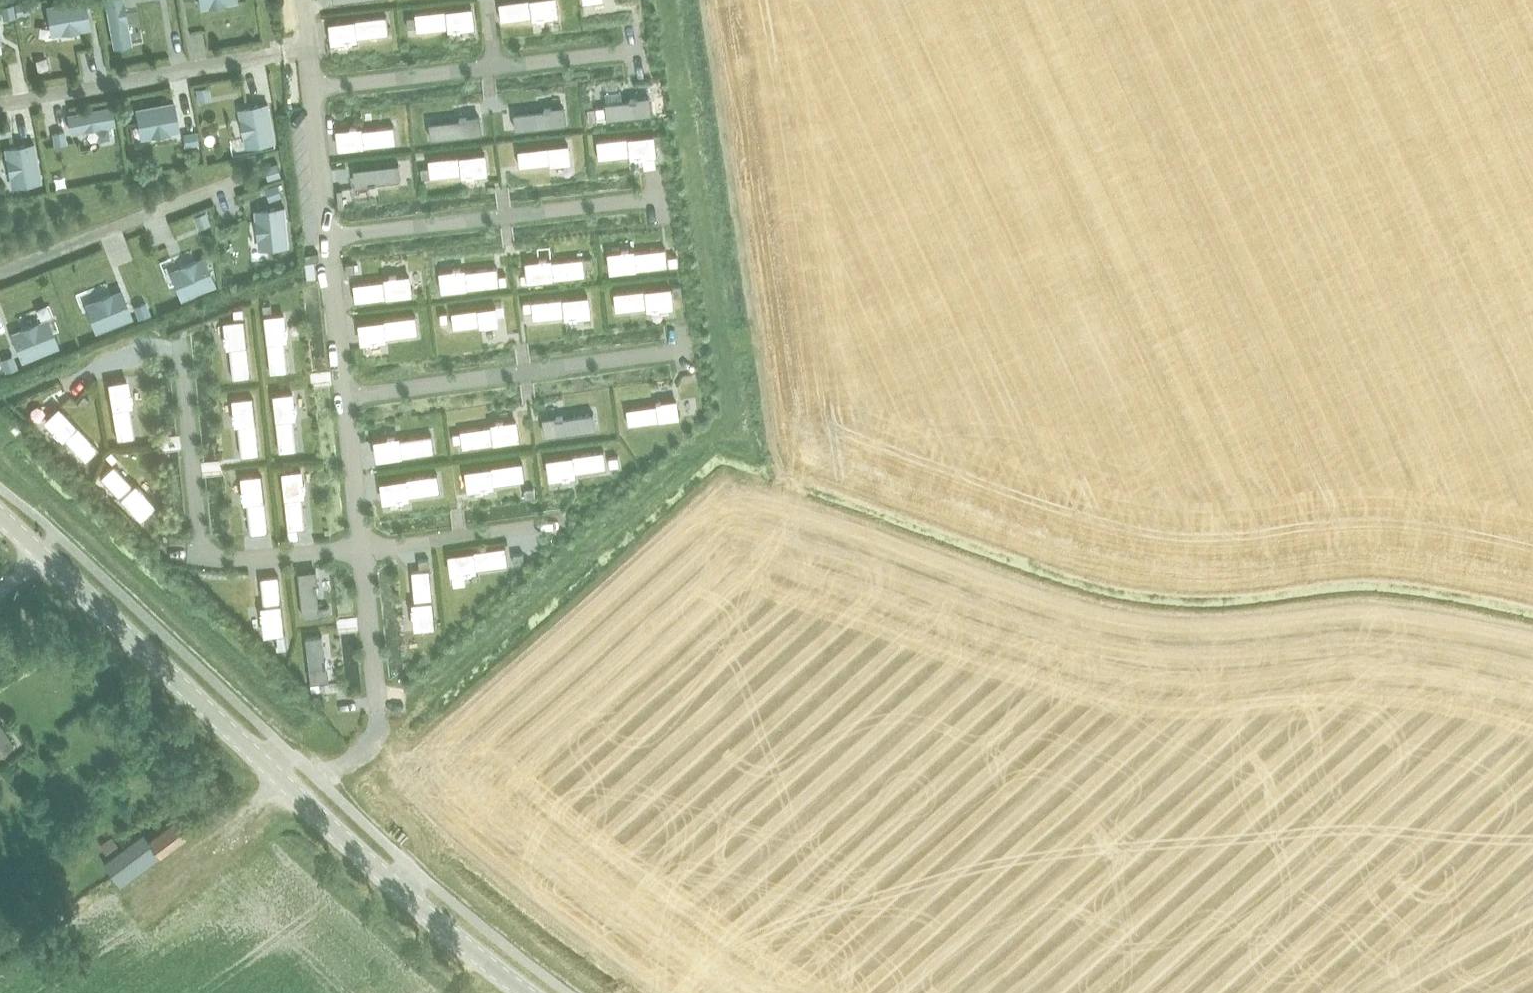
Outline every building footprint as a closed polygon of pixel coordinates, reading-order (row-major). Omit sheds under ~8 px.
[(48,20),(57,18),(60,32),(89,27),(84,0),(74,0),(46,5),(48,20)] [(111,36),(128,33),(122,0),(105,0),(111,36)] [(498,2),(500,20),(532,16),(532,17),(537,17),(537,19),(545,18),(544,16),(557,14),(555,0),(515,0),(498,2)] [(27,3),(14,5),(16,18),(29,16),(27,3)] [(0,6),(0,7),(2,16),(14,14),(12,4),(0,6)] [(414,16),(407,17),(407,27),(415,26),(416,30),(448,27),(448,28),(453,27),(453,30),(460,29),(460,27),(472,26),(471,6),(414,12),(414,16)] [(386,15),(329,21),(332,41),(344,39),(344,41),(352,41),(351,38),(356,38),(356,37),(388,33),(386,15)] [(207,85),(194,87),(196,101),(209,98),(207,85)] [(605,106),(595,107),(596,117),(606,116),(607,118),(656,113),(655,96),(643,97),(642,96),(635,97),(635,99),(605,102),(605,106)] [(173,101),(135,108),(138,122),(146,121),(149,135),(178,130),(173,101)] [(260,143),(275,140),(267,102),(239,108),(244,137),(259,134),(260,143)] [(67,113),(70,131),(113,123),(110,105),(67,113)] [(543,110),(513,113),(515,129),(565,124),(563,107),(551,108),(551,107),(543,108),(543,110)] [(459,119),(429,122),(431,138),(480,133),(479,116),(467,117),(467,116),(459,117),(459,119)] [(0,125),(0,138),(9,136),(7,124),(0,125)] [(349,128),(337,129),(339,149),(395,143),(394,133),(394,125),(361,128),(361,127),(357,127),(356,125),(349,126),(349,128)] [(195,129),(181,132),(184,145),(197,143),(195,129)] [(63,130),(51,132),(53,146),(65,144),(63,130)] [(661,133),(596,140),(597,150),(598,158),(630,155),(630,156),(635,155),(635,157),(642,157),(642,155),(655,153),(654,144),(662,143),(661,133)] [(33,142),(4,147),(9,176),(17,175),(19,184),(39,180),(33,142)] [(567,144),(518,149),(520,165),(549,162),(550,165),(557,164),(557,162),(568,161),(567,144)] [(429,166),(420,167),(421,177),(462,173),(462,174),(467,174),(467,176),(474,175),(474,173),(487,172),(484,152),(428,158),(429,166)] [(277,161),(266,164),(269,177),(280,174),(277,161)] [(398,163),(353,168),(354,185),(368,183),(368,184),(376,184),(376,182),(400,179),(398,163)] [(277,183),(264,188),(269,200),(282,195),(277,183)] [(255,209),(258,239),(266,238),(267,247),(288,244),(284,206),(255,209)] [(205,211),(194,216),(198,228),(210,223),(205,211)] [(621,252),(608,253),(610,272),(667,266),(665,248),(633,251),(633,250),(628,251),(628,249),(621,249),(621,252)] [(678,255),(668,256),(669,266),(679,265),(678,255)] [(183,280),(175,284),(180,297),(216,283),(205,256),(177,267),(183,280)] [(539,261),(527,262),(529,281),(585,275),(584,267),(592,266),(591,256),(551,261),(551,259),(546,260),(546,258),(539,259),(539,261)] [(353,263),(345,263),(346,273),(354,272),(353,263)] [(453,271),(440,272),(443,291),(507,284),(506,274),(498,275),(497,267),(465,270),(465,269),(460,270),(460,268),(453,268),(453,271)] [(384,279),(353,283),(355,301),(412,295),(409,275),(396,277),(396,275),(388,276),(389,278),(384,278),(384,279)] [(680,285),(671,286),(672,296),(682,295),(680,285)] [(671,286),(614,292),(616,310),(648,307),(648,308),(653,307),(653,309),(660,309),(660,306),(673,305),(672,296),(671,286)] [(120,289),(93,300),(96,307),(87,311),(95,330),(131,316),(120,289)] [(588,295),(523,301),(524,311),(532,310),(533,319),(565,315),(565,316),(570,316),(570,318),(577,317),(577,315),(590,314),(588,295)] [(144,301),(133,305),(137,318),(149,314),(144,301)] [(270,302),(262,303),(263,313),(271,312),(270,302)] [(496,306),(451,311),(453,327),(479,324),(479,326),(484,325),(498,323),(496,306)] [(242,307),(233,307),(234,317),(243,317),(242,307)] [(283,314),(263,316),(270,373),(280,371),(288,371),(284,338),(285,338),(285,334),(287,333),(286,326),(284,327),(283,314)] [(415,315),(359,322),(361,341),(371,340),(372,342),(379,341),(379,339),(385,338),(385,337),(417,333),(415,315)] [(226,334),(224,334),(225,341),(227,341),(227,346),(228,346),(232,378),(250,376),(244,319),(225,321),(226,334)] [(10,332),(21,359),(57,345),(51,331),(43,335),(37,321),(10,332)] [(13,355),(1,359),(6,371),(18,367),(13,355)] [(126,380),(107,383),(115,439),(125,438),(133,437),(128,405),(130,404),(129,400),(131,400),(130,392),(128,393),(126,380)] [(292,392),(272,394),(279,451),(289,450),(297,449),(293,417),(294,417),(294,412),(296,412),(295,405),(293,405),(292,392)] [(82,395),(76,403),(82,408),(88,400),(82,395)] [(234,412),(232,412),(233,419),(235,419),(236,424),(237,423),(240,456),(258,454),(252,397),(233,399),(234,412)] [(657,404),(626,409),(628,424),(679,417),(677,400),(663,402),(663,401),(657,402),(657,404)] [(57,407),(43,421),(52,430),(51,431),(56,436),(57,435),(61,438),(61,437),(84,460),(97,448),(57,407)] [(555,417),(543,418),(546,435),(595,428),(593,412),(563,416),(563,414),(555,415),(555,417)] [(460,431),(452,433),(453,442),(461,441),(462,447),(518,439),(515,420),(503,422),(503,419),(496,421),(496,423),(491,423),(491,424),(459,429),(460,431)] [(387,439),(374,441),(377,460),(433,452),(431,434),(399,438),(399,437),(394,438),(394,436),(387,437),(387,439)] [(110,450),(104,455),(111,463),(116,458),(110,450)] [(603,450),(547,458),(550,477),(562,475),(563,477),(570,476),(569,474),(574,474),(574,472),(606,468),(603,450)] [(618,455),(608,456),(609,466),(619,465),(618,455)] [(522,462),(466,469),(468,488),(480,487),(481,489),(488,488),(488,486),(492,485),(492,484),(524,480),(522,462)] [(113,465),(100,477),(139,518),(153,505),(142,493),(143,491),(138,486),(137,488),(133,484),(132,485),(113,465)] [(301,470),(281,472),(287,528),(288,538),(298,537),(297,528),(305,527),(302,495),(303,494),(303,490),(305,490),(304,482),(302,483),(301,470)] [(437,473),(380,481),(383,501),(396,499),(396,501),(403,500),(403,498),(407,497),(407,496),(439,491),(437,473)] [(243,489),(241,490),(242,497),(244,497),(245,501),(246,501),(249,533),(267,531),(261,475),(242,477),(243,489)] [(533,487),(524,488),(525,498),(535,497),(533,487)] [(505,546),(449,553),(451,572),(464,571),(464,573),(471,572),(471,570),(475,569),(475,568),(507,564),(505,546)] [(522,552),(513,553),(514,563),(524,562),(522,552)] [(428,557),(418,559),(419,567),(429,566),(428,557)] [(429,568),(411,570),(414,602),(413,602),(413,607),(411,607),(412,614),(414,614),(415,626),(435,625),(429,568)] [(315,569),(298,571),(303,617),(329,614),(328,606),(318,607),(317,591),(319,591),(318,583),(317,583),(315,569)] [(270,576),(262,577),(264,606),(263,606),(264,612),(262,612),(262,619),(264,619),(266,634),(277,633),(278,643),(277,643),(278,648),(287,647),(280,575),(270,576)] [(321,634),(305,636),(311,691),(321,690),(320,680),(327,679),(325,666),(327,665),(326,657),(324,658),(321,634)] [(12,742),(0,724),(0,750),(12,742)] [(119,884),(194,829),(182,813),(146,839),(142,832),(102,861),(119,884)] [(110,836),(99,844),(105,853),(116,845),(110,836)]
